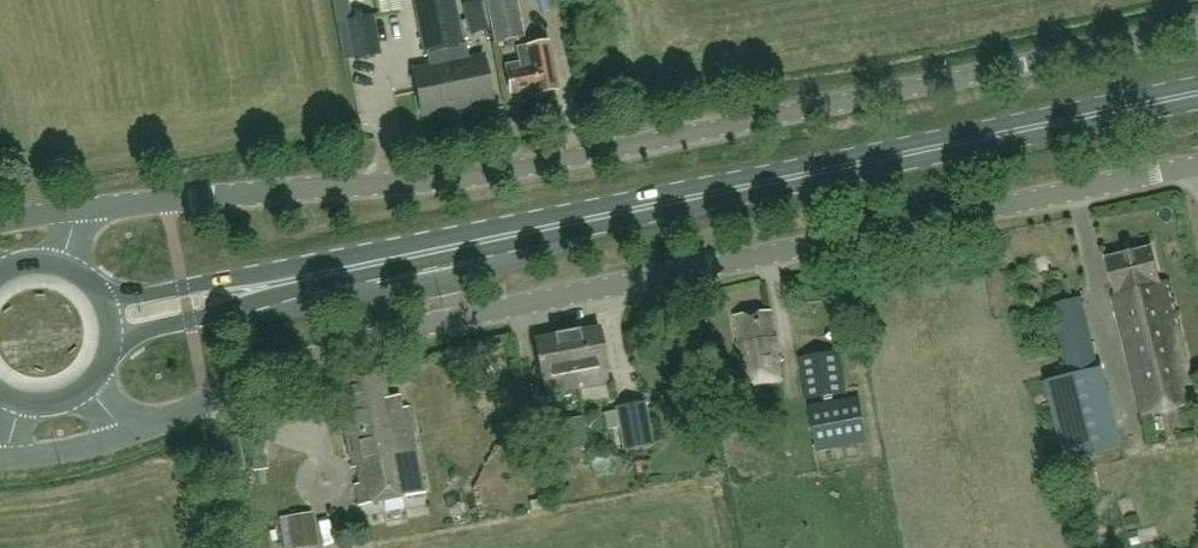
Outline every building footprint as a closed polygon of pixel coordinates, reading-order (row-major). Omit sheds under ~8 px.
[(408,8),(406,0),(385,0),(387,12),(408,8)] [(413,70),(422,115),(463,107),(451,47),(463,45),(462,44),(455,7),(453,0),(419,0),(421,14),(419,14),(430,66),(413,70)] [(481,0),(463,6),(471,33),(489,28),(481,0)] [(496,41),(524,35),(517,0),(487,0),(496,41)] [(347,23),(354,59),(375,55),(367,18),(347,23)] [(549,41),(518,47),(520,61),(506,64),(512,93),(536,88),(537,93),(558,88),(549,41)] [(463,45),(451,47),(463,107),(493,101),(483,55),(470,58),(467,43),(462,44),(463,45)] [(1169,283),(1161,285),(1152,247),(1107,258),(1116,296),(1113,296),(1143,417),(1188,405),(1183,387),(1193,384),(1169,283)] [(1120,446),(1081,296),(1052,303),(1070,375),(1047,381),(1067,460),(1120,446)] [(772,309),(735,315),(745,384),(782,379),(772,309)] [(579,330),(567,332),(578,389),(609,383),(606,367),(607,367),(599,326),(579,330)] [(578,389),(567,332),(554,334),(554,335),(534,339),(542,379),(543,379),(546,395),(578,389)] [(842,351),(799,358),(806,399),(849,392),(842,351)] [(426,492),(412,426),(408,407),(400,408),(398,397),(389,399),(382,368),(341,376),(351,422),(342,423),(351,469),(359,467),(362,482),(354,484),(359,506),(426,492)] [(811,405),(819,450),(866,442),(858,396),(811,405)] [(646,400),(616,407),(624,451),(655,445),(646,400)] [(315,531),(312,513),(289,517),(292,535),(315,531)]
